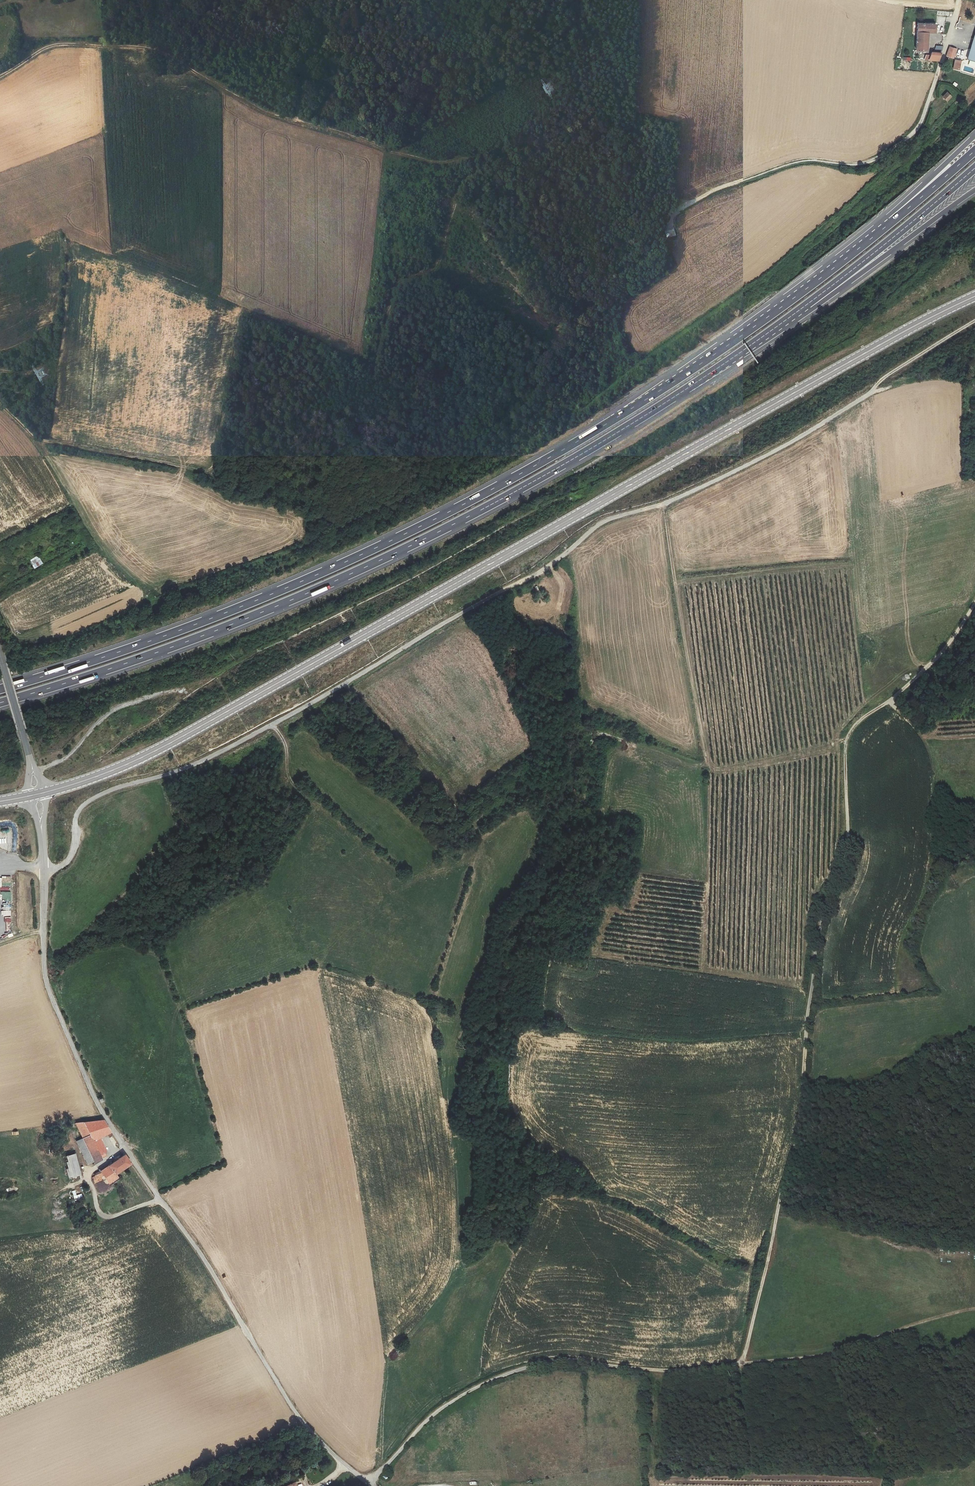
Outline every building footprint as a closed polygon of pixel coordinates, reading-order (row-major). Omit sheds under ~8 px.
[(935,24),(917,23),(915,51),(928,51),(929,33),(935,33),(935,24)] [(928,61),(938,61),(941,53),(943,46),(936,46),(934,52),(931,52),(928,61)] [(949,47),(946,57),(953,58),(956,49),(949,47)] [(946,93),(942,97),(946,101),(950,97),(946,93)] [(34,569),(43,564),(38,555),(29,560),(34,569)] [(103,1119),(75,1123),(82,1137),(94,1160),(95,1164),(96,1163),(95,1162),(106,1155),(106,1154),(106,1153),(106,1152),(106,1151),(99,1137),(107,1133),(109,1137),(113,1135),(103,1119)] [(82,1137),(77,1141),(88,1163),(94,1160),(82,1137)] [(81,1178),(75,1153),(63,1156),(69,1181),(81,1178)] [(130,1163),(124,1154),(109,1165),(100,1171),(99,1169),(98,1169),(99,1171),(103,1179),(106,1184),(109,1182),(117,1176),(116,1175),(117,1174),(116,1173),(130,1163)] [(99,1171),(93,1173),(95,1176),(98,1182),(103,1179),(99,1171)] [(100,1191),(111,1186),(109,1182),(106,1184),(103,1179),(98,1182),(95,1183),(100,1191)] [(82,1194),(76,1195),(75,1190),(71,1191),(74,1200),(83,1198),(82,1194)]
